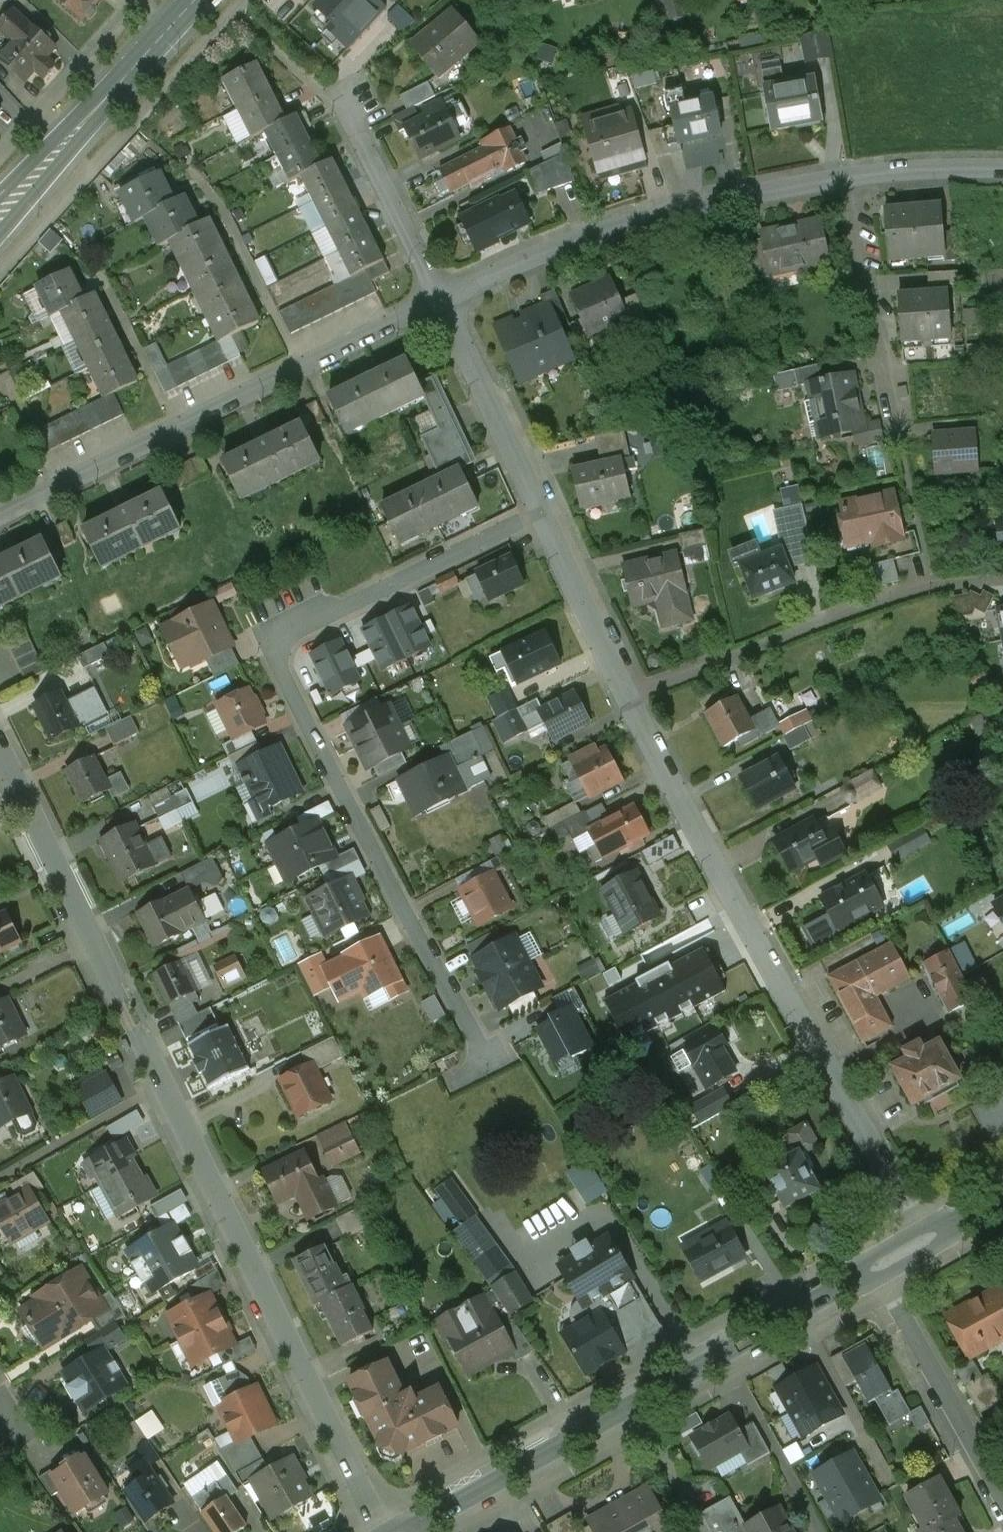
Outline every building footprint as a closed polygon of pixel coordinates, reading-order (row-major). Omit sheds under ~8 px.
[(81,18),(83,16),(93,5),(97,0),(60,0),(81,18)] [(318,4),(314,8),(333,25),(327,31),(349,51),(386,10),(375,0),(314,0),(318,4)] [(666,3),(672,20),(685,16),(679,0),(675,0),(666,3)] [(93,5),(83,16),(85,18),(90,18),(95,12),(95,7),(93,5)] [(454,11),(411,46),(437,77),(479,42),(454,11)] [(27,28),(16,18),(5,29),(16,40),(16,39),(27,28)] [(30,26),(27,28),(16,39),(16,40),(2,57),(27,79),(36,69),(46,58),(55,49),(30,26)] [(826,42),(814,43),(816,60),(828,59),(826,42)] [(46,58),(36,69),(44,77),(55,65),(46,58)] [(257,63),(222,80),(237,109),(272,92),(257,63)] [(628,77),(610,84),(619,108),(622,116),(631,112),(640,109),(628,77)] [(815,79),(764,88),(772,132),(822,123),(815,79)] [(428,82),(400,97),(407,111),(413,108),(435,96),(428,82)] [(272,92),(237,109),(251,138),(264,131),(286,121),(272,92)] [(703,101),(684,104),(684,107),(670,110),(675,127),(680,144),(720,136),(712,102),(704,103),(703,101)] [(440,102),(427,108),(431,115),(444,109),(440,102)] [(461,104),(457,103),(444,109),(454,130),(467,123),(469,119),(461,104)] [(407,111),(392,118),(399,132),(406,128),(420,121),(413,108),(407,111)] [(619,108),(583,118),(588,138),(634,125),(631,112),(622,116),(619,108)] [(420,121),(406,128),(421,158),(459,139),(454,130),(444,109),(431,115),(420,121)] [(565,153),(551,114),(542,118),(530,122),(545,163),(565,153)] [(286,121),(264,131),(277,156),(309,140),(297,115),(286,121)] [(634,125),(588,138),(598,172),(601,172),(604,181),(646,169),(635,125),(634,125)] [(675,127),(648,133),(656,158),(682,152),(680,144),(675,127)] [(507,131),(481,144),(484,150),(493,145),(504,166),(505,168),(507,172),(524,163),(507,131)] [(309,140),(277,156),(289,181),(300,176),(322,166),(309,140)] [(484,150),(457,163),(467,184),(480,178),(484,180),(490,177),(491,173),(504,166),(493,145),(484,150)] [(545,163),(539,166),(547,191),(574,181),(565,153),(545,163)] [(322,166),(300,176),(313,201),(345,185),(333,160),(322,166)] [(160,173),(120,193),(135,222),(145,217),(174,202),(160,173)] [(345,185),(313,201),(325,226),(358,210),(345,185)] [(498,199),(479,208),(495,240),(497,239),(528,223),(514,195),(500,202),(498,199)] [(174,202),(145,217),(159,245),(169,240),(200,225),(186,196),(174,202)] [(940,206),(884,212),(889,261),(944,256),(945,255),(943,232),(940,206)] [(479,208),(460,218),(476,251),(497,241),(497,239),(495,240),(479,208)] [(358,210),(325,226),(338,251),(370,235),(358,210)] [(200,225),(169,240),(182,266),(221,246),(209,221),(200,225)] [(820,221),(761,234),(762,239),(770,274),(829,262),(820,221)] [(954,232),(943,232),(945,255),(944,256),(944,262),(957,261),(954,232)] [(370,235),(338,251),(350,276),(364,269),(382,260),(370,235)] [(762,239),(746,243),(753,278),(770,274),(762,239)] [(221,246),(182,266),(194,291),(234,271),(221,246)] [(382,260),(364,269),(365,270),(371,282),(389,273),(382,260)] [(371,282),(365,270),(354,275),(365,298),(376,292),(371,282)] [(69,271),(37,286),(51,316),(62,310),(83,300),(69,271)] [(234,271),(194,291),(206,316),(246,296),(234,271)] [(957,273),(927,274),(928,287),(958,285),(957,273)] [(354,275),(343,281),(354,303),(365,298),(354,275)] [(610,278),(596,283),(595,281),(582,287),(583,288),(570,294),(580,316),(588,334),(626,318),(630,328),(647,321),(636,297),(621,304),(610,278)] [(343,281),(332,286),(343,309),(354,303),(343,281)] [(332,286),(322,291),(333,314),(343,309),(332,286)] [(322,291),(311,297),(322,319),(333,314),(322,291)] [(923,294),(898,297),(903,350),(921,348),(920,343),(931,342),(932,348),(951,346),(950,340),(951,340),(947,292),(923,294)] [(83,300),(62,310),(76,340),(108,324),(94,295),(83,300)] [(246,296),(206,316),(218,341),(258,322),(246,296)] [(311,297),(300,302),(311,324),(322,319),(311,297)] [(300,302),(289,307),(300,330),(311,324),(300,302)] [(547,304),(522,315),(528,327),(517,332),(501,339),(521,383),(531,379),(533,377),(534,375),(536,373),(536,371),(537,368),(569,354),(547,304)] [(289,307),(279,312),(289,335),(300,330),(289,307)] [(975,309),(963,311),(965,324),(977,322),(975,309)] [(580,316),(568,321),(580,349),(592,343),(588,334),(580,316)] [(512,319),(496,326),(501,339),(517,332),(512,319)] [(108,324),(76,340),(90,368),(122,353),(108,324)] [(231,337),(220,342),(229,362),(240,357),(231,337)] [(219,342),(218,341),(208,346),(219,367),(229,362),(220,342),(219,342)] [(208,346),(197,351),(208,373),(219,367),(208,346)] [(208,373),(197,351),(187,356),(197,378),(208,373)] [(122,353),(90,368),(104,397),(104,398),(113,393),(137,382),(122,353)] [(197,378),(187,356),(176,362),(186,383),(197,378)] [(405,362),(330,397),(330,396),(328,397),(348,436),(349,435),(349,434),(422,398),(423,400),(425,399),(419,388),(406,360),(404,360),(405,362)] [(176,362),(165,367),(175,389),(186,383),(176,362)] [(817,365),(794,371),(797,387),(809,385),(809,384),(821,381),(817,365)] [(175,389),(165,367),(154,372),(164,394),(175,389)] [(908,370),(901,371),(902,382),(909,381),(908,370)] [(821,381),(809,384),(809,385),(813,401),(805,403),(809,425),(817,423),(820,439),(858,431),(864,430),(863,425),(852,375),(821,381)] [(469,458),(433,381),(419,388),(425,399),(423,400),(437,430),(420,438),(437,473),(469,458)] [(113,393),(104,398),(104,397),(102,398),(112,420),(123,415),(113,393)] [(102,398),(91,404),(101,425),(112,420),(102,398)] [(316,401),(295,411),(305,431),(326,420),(316,401)] [(101,425),(91,404),(81,409),(91,431),(101,425)] [(81,409),(49,424),(59,446),(91,431),(81,409)] [(879,422),(863,425),(864,430),(858,431),(861,445),(883,441),(879,422)] [(49,424),(37,430),(48,452),(59,446),(49,424)] [(267,440),(256,445),(257,447),(223,464),(240,500),(319,461),(301,425),(268,441),(267,440)] [(974,434),(934,436),(937,473),(977,470),(974,434)] [(625,435),(596,443),(602,464),(621,460),(621,459),(621,461),(630,459),(625,435)] [(200,454),(189,460),(199,479),(209,474),(200,454)] [(189,460),(169,470),(179,489),(199,479),(189,460)] [(602,464),(572,471),(580,508),(581,508),(581,506),(614,498),(627,496),(628,497),(630,497),(621,461),(621,460),(602,464)] [(427,486),(383,507),(383,506),(381,507),(400,545),(401,544),(401,543),(475,507),(476,508),(477,507),(459,469),(457,469),(458,470),(427,486)] [(994,475),(977,476),(977,486),(994,485),(994,475)] [(117,514),(83,530),(100,566),(179,528),(163,492),(128,509),(127,506),(116,511),(117,514)] [(893,494),(841,505),(844,517),(840,518),(836,524),(837,531),(844,535),(853,532),(856,545),(874,541),(875,547),(900,542),(899,536),(902,535),(898,515),(893,494)] [(802,505),(788,508),(792,525),(796,546),(810,543),(802,505)] [(74,541),(64,521),(54,526),(64,546),(74,541)] [(704,530),(679,536),(682,552),(708,546),(704,530)] [(0,561),(0,606),(42,586),(41,583),(58,575),(59,577),(60,577),(42,541),(0,561)] [(757,546),(732,555),(737,568),(741,567),(741,566),(761,558),(757,546)] [(761,558),(741,566),(741,567),(753,600),(794,586),(782,551),(761,558)] [(677,555),(623,567),(631,606),(663,599),(668,624),(690,619),(684,593),(686,593),(677,555)] [(508,557),(476,573),(483,587),(489,600),(522,584),(508,557)] [(894,560),(869,566),(875,587),(899,581),(894,560)] [(453,573),(434,582),(440,593),(458,583),(453,573)] [(477,575),(466,580),(472,592),(483,587),(477,575)] [(981,597),(971,592),(969,594),(962,610),(972,615),(975,610),(985,615),(994,597),(983,591),(981,597)] [(969,594),(948,598),(958,618),(972,616),(972,615),(962,610),(969,594)] [(210,605),(173,622),(173,623),(163,628),(169,641),(167,648),(170,654),(177,657),(187,652),(193,664),(205,659),(229,647),(228,646),(229,645),(210,605)] [(24,630),(4,639),(24,680),(44,671),(24,630)] [(538,636),(524,642),(521,637),(514,641),(516,646),(506,650),(508,654),(504,656),(508,666),(513,664),(521,681),(552,666),(538,636)] [(103,643),(76,656),(82,668),(109,655),(103,643)] [(229,647),(205,659),(213,676),(239,664),(229,645),(228,646),(229,647)] [(93,687),(70,699),(83,725),(78,727),(78,728),(83,725),(81,719),(103,707),(93,687)] [(504,688),(487,697),(493,709),(498,718),(515,710),(504,688)] [(247,689),(216,705),(233,740),(265,724),(259,713),(261,712),(256,700),(253,702),(247,689)] [(542,708),(537,710),(538,711),(552,739),(588,721),(574,692),(542,708)] [(60,693),(33,706),(51,741),(78,727),(83,725),(70,699),(65,702),(60,693)] [(728,695),(718,700),(722,706),(731,701),(728,695)] [(722,706),(708,714),(726,747),(741,739),(755,731),(750,722),(737,698),(731,701),(722,706)] [(537,699),(515,710),(521,720),(538,711),(537,710),(542,708),(537,699)] [(389,705),(346,726),(356,748),(399,727),(389,705)] [(178,706),(168,711),(172,720),(183,714),(178,706)] [(103,707),(81,719),(83,725),(89,736),(112,724),(103,707)] [(493,709),(490,711),(494,720),(498,718),(493,709)] [(498,718),(494,720),(505,741),(526,731),(521,720),(515,710),(498,718)] [(771,711),(750,722),(755,731),(758,738),(779,726),(771,711)] [(129,717),(104,729),(113,746),(138,733),(129,717)] [(399,727),(356,748),(367,769),(410,748),(399,727)] [(803,727),(782,738),(789,752),(811,740),(803,727)] [(755,731),(741,739),(744,745),(758,738),(755,731)] [(472,732),(448,743),(453,754),(454,755),(459,753),(465,764),(480,757),(483,755),(472,732)] [(259,743),(228,758),(235,770),(246,765),(245,763),(263,754),(259,743)] [(263,754),(245,763),(246,765),(251,777),(242,781),(243,785),(247,783),(255,800),(244,806),(253,825),(272,815),(269,808),(302,792),(279,746),(263,754)] [(605,751),(591,759),(587,752),(571,760),(579,776),(590,796),(620,780),(605,751)] [(480,757),(465,764),(459,753),(454,755),(453,754),(448,756),(465,790),(490,778),(480,757)] [(448,756),(398,781),(415,816),(465,791),(465,790),(448,756)] [(92,757),(66,770),(83,803),(109,790),(92,757)] [(778,757),(741,776),(757,808),(795,789),(778,757)] [(571,760),(561,766),(568,780),(565,782),(565,783),(579,776),(571,760)] [(872,774),(847,787),(843,792),(843,795),(843,798),(846,800),(851,801),(855,801),(880,788),(872,774)] [(176,795),(153,806),(159,819),(182,807),(176,795)] [(575,802),(544,818),(550,830),(581,814),(575,802)] [(379,806),(369,811),(380,832),(390,826),(379,806)] [(593,828),(588,831),(588,832),(582,835),(596,862),(602,858),(628,845),(631,851),(643,845),(640,839),(649,834),(634,807),(593,828)] [(581,814),(550,830),(549,831),(556,842),(570,834),(573,840),(582,835),(588,832),(588,831),(593,828),(584,812),(581,814)] [(318,820),(268,845),(277,864),(327,839),(318,820)] [(811,820),(774,841),(790,870),(816,855),(827,849),(820,836),(811,820)] [(134,826),(103,842),(122,880),(153,864),(170,855),(161,838),(144,847),(134,826)] [(843,852),(830,830),(820,836),(827,849),(816,855),(821,864),(843,852)] [(908,837),(888,847),(895,859),(914,849),(908,837)] [(327,839),(277,864),(286,882),(336,858),(327,839)] [(212,858),(180,874),(187,887),(219,870),(212,858)] [(503,868),(498,858),(487,864),(493,874),(503,868)] [(358,861),(340,869),(346,880),(348,879),(349,882),(365,874),(358,861)] [(487,864),(457,880),(463,890),(493,874),(487,864)] [(340,869),(326,876),(332,887),(346,880),(340,869)] [(636,873),(602,891),(625,934),(659,916),(636,873)] [(463,890),(460,891),(478,925),(511,908),(493,874),(463,890)] [(865,875),(820,899),(838,930),(883,906),(865,875)] [(332,887),(309,898),(310,899),(307,900),(314,915),(317,913),(328,936),(368,916),(361,901),(359,902),(349,882),(348,879),(346,880),(332,887)] [(190,891),(167,903),(165,901),(139,914),(156,948),(182,934),(181,932),(204,920),(190,891)] [(0,916),(0,952),(22,942),(7,912),(0,916)] [(450,934),(441,940),(449,952),(458,946),(450,934)] [(514,938),(474,959),(483,978),(481,979),(485,985),(528,962),(514,938)] [(704,938),(672,955),(673,957),(677,964),(667,969),(678,990),(688,985),(688,986),(720,970),(704,938)] [(966,941),(955,945),(965,969),(976,964),(966,941)] [(408,987),(385,942),(322,972),(340,1009),(361,999),(366,1008),(408,987)] [(891,945),(857,963),(876,998),(909,980),(891,945)] [(974,1001),(948,951),(923,964),(949,1014),(974,1001)] [(607,970),(596,976),(603,989),(645,967),(638,954),(607,970)] [(235,957),(215,967),(221,980),(241,971),(235,957)] [(673,957),(664,962),(667,969),(677,964),(673,957)] [(528,962),(485,985),(488,992),(490,991),(500,1009),(507,1005),(533,992),(541,987),(528,962)] [(857,962),(827,978),(862,1045),(892,1029),(876,998),(857,963),(857,962)] [(180,963),(154,975),(169,1005),(196,993),(200,991),(190,970),(184,973),(180,963)] [(533,992),(507,1005),(515,1019),(540,1005),(533,992)] [(196,993),(169,1005),(173,1013),(193,1004),(199,1000),(196,993)] [(0,1003),(0,1050),(27,1036),(8,999),(0,1003)] [(193,1004),(173,1013),(178,1024),(198,1014),(193,1004)] [(571,1007),(551,1018),(553,1021),(537,1029),(554,1063),(570,1054),(572,1058),(592,1047),(571,1007)] [(198,1014),(178,1024),(186,1041),(188,1040),(218,1026),(219,1025),(211,1008),(198,1014)] [(190,1045),(188,1045),(189,1047),(208,1087),(209,1089),(250,1069),(249,1067),(248,1068),(243,1057),(243,1056),(243,1055),(242,1055),(235,1041),(236,1040),(235,1039),(234,1039),(229,1028),(230,1028),(229,1026),(190,1045)] [(218,1026),(188,1040),(190,1045),(220,1030),(218,1026)] [(717,1031),(684,1049),(693,1064),(702,1080),(701,1080),(705,1088),(710,1085),(711,1086),(735,1072),(722,1049),(726,1046),(717,1031)] [(334,1037),(301,1053),(308,1067),(312,1065),(316,1071),(343,1057),(334,1037)] [(932,1037),(904,1053),(908,1060),(893,1069),(913,1104),(916,1103),(918,1107),(957,1086),(955,1082),(958,1080),(938,1045),(937,1045),(932,1037)] [(684,1049),(671,1057),(679,1072),(693,1064),(684,1049)] [(308,1067),(281,1080),(296,1109),(311,1102),(314,1109),(330,1101),(316,1071),(312,1065),(308,1067)] [(106,1074),(77,1090),(93,1118),(121,1102),(106,1074)] [(0,1085),(0,1128),(31,1113),(14,1078),(0,1085)] [(718,1097),(688,1113),(696,1127),(708,1121),(720,1114),(726,1111),(718,1097)] [(137,1109),(107,1126),(114,1138),(144,1122),(137,1109)] [(720,1114),(708,1121),(719,1139),(731,1133),(720,1114)] [(345,1122),(317,1136),(331,1166),(360,1152),(345,1122)] [(126,1141),(111,1150),(110,1149),(83,1164),(91,1181),(97,1178),(102,1186),(136,1167),(131,1160),(135,1158),(126,1141)] [(806,1151),(767,1171),(785,1206),(787,1205),(788,1208),(801,1201),(799,1198),(816,1189),(807,1171),(814,1167),(806,1151)] [(304,1153),(265,1172),(279,1202),(297,1193),(309,1219),(335,1206),(322,1179),(317,1181),(304,1153)] [(569,1172),(580,1191),(601,1180),(589,1160),(569,1172)] [(136,1167),(102,1186),(119,1217),(156,1197),(146,1177),(142,1179),(136,1167)] [(34,1172),(11,1186),(17,1197),(30,1190),(33,1195),(44,1189),(34,1172)] [(0,1207),(0,1224),(10,1243),(48,1221),(33,1195),(30,1190),(17,1197),(0,1207)] [(184,1204),(169,1213),(177,1226),(192,1217),(184,1204)] [(338,1216),(344,1235),(369,1228),(364,1208),(338,1216)] [(167,1214),(157,1219),(164,1229),(173,1224),(167,1214)] [(164,1229),(145,1241),(145,1240),(126,1252),(133,1264),(131,1265),(137,1274),(188,1245),(184,1237),(182,1238),(174,1224),(173,1224),(164,1229)] [(726,1229),(685,1252),(700,1280),(742,1256),(726,1229)] [(92,1234),(82,1241),(91,1253),(100,1247),(92,1234)] [(607,1238),(560,1266),(590,1318),(563,1334),(565,1336),(599,1315),(621,1349),(660,1326),(607,1238)] [(511,1277),(484,1243),(467,1257),(492,1288),(511,1277)] [(188,1245),(137,1274),(143,1284),(145,1283),(152,1295),(158,1291),(170,1285),(171,1284),(180,1278),(193,1271),(199,1268),(191,1253),(192,1252),(188,1245)] [(325,1246),(294,1261),(315,1305),(353,1287),(353,1286),(348,1288),(336,1265),(335,1266),(325,1246)] [(206,1253),(197,1258),(202,1266),(199,1268),(193,1271),(199,1281),(217,1270),(206,1253)] [(81,1270),(37,1296),(38,1297),(25,1305),(23,1313),(27,1320),(26,1320),(28,1323),(33,1325),(33,1324),(47,1346),(63,1335),(65,1329),(73,1331),(91,1320),(106,1311),(99,1299),(81,1270)] [(217,1270),(200,1281),(207,1296),(210,1295),(225,1287),(217,1270)] [(511,1277),(492,1288),(511,1315),(530,1303),(514,1275),(511,1277)] [(200,1281),(187,1290),(193,1303),(207,1296),(200,1281)] [(170,1285),(158,1291),(165,1303),(176,1296),(170,1285)] [(353,1287),(315,1305),(316,1307),(321,1304),(342,1347),(373,1331),(363,1311),(365,1310),(353,1287)] [(947,1317),(969,1358),(1002,1339),(1002,1297),(998,1289),(947,1317)] [(125,1316),(110,1292),(99,1299),(106,1311),(91,1320),(99,1332),(125,1316)] [(193,1303),(169,1315),(181,1340),(224,1319),(220,1311),(218,1312),(210,1295),(207,1296),(193,1303)] [(483,1297),(458,1310),(467,1325),(460,1329),(462,1332),(449,1339),(469,1374),(513,1350),(515,1349),(503,1328),(493,1310),(491,1311),(483,1297)] [(565,1336),(563,1337),(586,1374),(623,1352),(621,1349),(599,1315),(565,1336)] [(99,1332),(85,1341),(95,1355),(104,1350),(105,1351),(125,1338),(115,1323),(126,1317),(125,1316),(99,1332)] [(224,1319),(181,1340),(193,1365),(218,1353),(232,1346),(235,1345),(226,1328),(228,1327),(224,1319)] [(514,1321),(503,1328),(515,1349),(513,1350),(518,1360),(535,1351),(514,1321)] [(235,1345),(232,1346),(238,1359),(256,1350),(250,1337),(235,1345)] [(892,1393),(865,1344),(844,1356),(857,1381),(869,1402),(875,1399),(889,1426),(909,1415),(911,1414),(898,1389),(892,1393)] [(232,1346),(218,1353),(224,1366),(238,1359),(232,1346)] [(95,1355),(65,1373),(72,1387),(69,1388),(76,1400),(79,1398),(87,1410),(126,1386),(118,1374),(121,1372),(115,1361),(112,1363),(105,1351),(104,1350),(95,1355)] [(844,1356),(842,1353),(830,1359),(845,1387),(857,1381),(844,1356)] [(387,1362),(349,1381),(354,1396),(355,1398),(357,1397),(367,1417),(365,1418),(366,1419),(368,1419),(380,1445),(379,1446),(379,1448),(381,1447),(384,1452),(397,1445),(402,1455),(404,1454),(403,1453),(421,1444),(422,1446),(423,1445),(423,1443),(442,1434),(443,1435),(445,1434),(444,1433),(458,1426),(439,1388),(416,1399),(415,1397),(415,1396),(413,1396),(407,1394),(407,1393),(405,1393),(405,1394),(403,1395),(387,1362)] [(816,1368),(778,1389),(791,1413),(830,1391),(816,1368)] [(237,1371),(218,1380),(228,1401),(253,1388),(248,1378),(237,1371)] [(987,1376),(965,1388),(980,1415),(1002,1403),(987,1376)] [(218,1380),(205,1387),(215,1407),(219,1405),(228,1401),(218,1380)] [(228,1401),(219,1405),(237,1442),(238,1443),(251,1437),(276,1425),(257,1387),(253,1388),(228,1401)] [(36,1389),(27,1400),(36,1408),(45,1397),(36,1389)] [(830,1391),(791,1413),(805,1437),(838,1418),(843,1415),(830,1391)] [(911,1414),(909,1415),(917,1430),(929,1424),(921,1408),(911,1414)] [(154,1409),(137,1419),(149,1439),(166,1428),(154,1409)] [(738,1432),(729,1417),(716,1425),(715,1423),(705,1429),(706,1431),(693,1438),(695,1442),(691,1444),(699,1457),(702,1455),(709,1468),(739,1451),(746,1447),(738,1432)] [(770,1453),(753,1423),(738,1432),(746,1447),(739,1451),(747,1466),(770,1453)] [(148,1441),(137,1424),(129,1429),(140,1446),(148,1441)] [(237,1442),(221,1450),(235,1474),(236,1474),(263,1459),(251,1437),(238,1443),(237,1442)] [(815,1475),(829,1499),(867,1478),(854,1453),(815,1475)] [(85,1457),(82,1459),(77,1458),(67,1464),(67,1465),(66,1468),(55,1475),(54,1476),(63,1490),(64,1490),(80,1514),(109,1495),(85,1457)] [(269,1470),(252,1479),(252,1480),(274,1519),(311,1498),(297,1474),(300,1472),(291,1457),(269,1470)] [(157,1479),(145,1461),(139,1465),(134,1459),(126,1464),(139,1483),(125,1492),(146,1522),(174,1503),(164,1489),(167,1486),(161,1477),(157,1479)] [(236,1474),(235,1474),(243,1486),(252,1480),(252,1479),(269,1470),(263,1459),(236,1474)] [(55,1475),(52,1471),(40,1479),(53,1497),(63,1490),(54,1476),(55,1475)] [(238,1492),(227,1475),(217,1483),(228,1499),(238,1492)] [(867,1478),(829,1499),(842,1523),(880,1501),(867,1478)] [(936,1479),(904,1496),(922,1528),(917,1531),(957,1531),(951,1521),(959,1516),(953,1506),(951,1507),(936,1479)] [(193,1499),(216,1531),(238,1531),(246,1527),(228,1499),(217,1483),(193,1499)] [(589,1522),(591,1526),(594,1531),(672,1531),(648,1489),(589,1522)] [(767,1512),(768,1513),(745,1525),(730,1497),(701,1514),(711,1531),(794,1531),(779,1505),(767,1512)] [(547,1527),(550,1531),(594,1531),(591,1526),(581,1531),(571,1513),(547,1527)]
